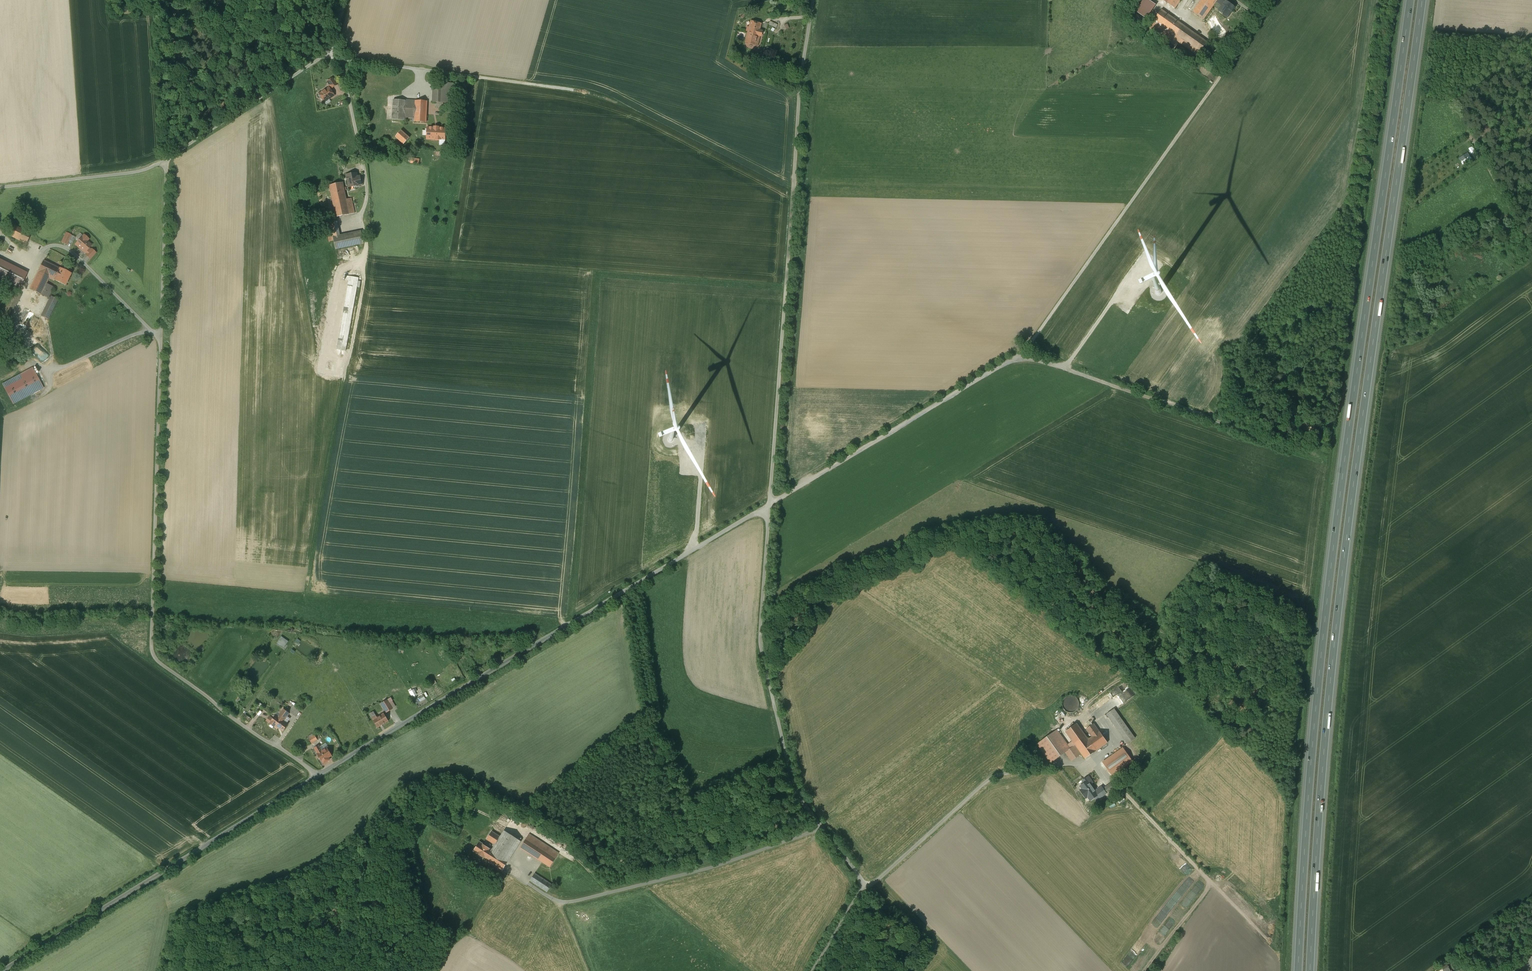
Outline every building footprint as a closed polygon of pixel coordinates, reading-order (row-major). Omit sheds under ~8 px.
[(1133,11),(1144,18),(1154,4),(1148,0),(1140,0),(1133,11)] [(1175,8),(1181,0),(1163,0),(1175,8)] [(1217,0),(1202,0),(1193,12),(1204,19),(1214,5),(1215,3),(1217,0)] [(1222,8),(1220,10),(1219,12),(1222,14),(1221,14),(1227,18),(1235,7),(1226,1),(1225,2),(1222,0),(1217,0),(1215,3),(1222,8)] [(1162,10),(1149,28),(1175,46),(1178,41),(1198,56),(1207,43),(1162,10)] [(761,24),(751,22),(749,28),(747,28),(747,31),(749,31),(746,42),(757,45),(760,34),(759,33),(761,24)] [(333,78),(328,82),(332,88),(337,85),(333,78)] [(445,83),(434,82),(433,102),(444,103),(445,83)] [(459,87),(459,89),(459,91),(460,93),(462,94),(464,95),(465,95),(467,95),(469,94),(471,93),(472,91),(472,89),(472,87),(471,85),(470,84),(468,83),(466,82),(464,82),(462,83),(461,84),(460,86),(459,87)] [(453,83),(445,83),(444,103),(452,103),(453,94),(453,83)] [(329,88),(319,94),(319,96),(320,97),(321,97),(322,97),(325,102),(334,96),(329,88)] [(429,101),(392,99),(391,120),(404,121),(404,117),(415,117),(414,133),(427,134),(429,101)] [(410,138),(401,131),(395,137),(404,145),(410,138)] [(1459,158),(1464,165),(1473,159),(1468,152),(1459,158)] [(357,173),(346,175),(349,188),(362,185),(360,176),(358,177),(357,173)] [(343,183),(329,186),(336,218),(355,213),(352,198),(347,199),(343,183)] [(364,243),(361,232),(341,236),(338,222),(326,224),(329,237),(330,242),(334,241),(336,249),(364,243)] [(31,234),(13,225),(8,235),(26,244),(31,234)] [(71,235),(66,233),(62,242),(67,245),(68,241),(71,235)] [(84,235),(76,245),(80,249),(81,248),(85,252),(87,254),(91,250),(89,248),(92,245),(87,241),(89,239),(84,235)] [(96,253),(92,249),(91,250),(87,254),(86,255),(90,259),(96,253)] [(20,287),(27,273),(0,259),(0,277),(20,287)] [(54,280),(60,269),(44,261),(37,274),(30,289),(48,298),(54,287),(46,284),(49,278),(54,281),(54,280)] [(71,274),(60,269),(54,280),(65,285),(71,274)] [(359,278),(350,277),(338,346),(346,348),(359,278)] [(58,300),(51,296),(41,316),(48,319),(58,300)] [(33,368),(2,384),(13,404),(43,388),(33,368)] [(1069,712),(1072,713),(1075,712),(1077,710),(1079,708),(1080,705),(1079,702),(1078,699),(1076,697),(1073,696),(1070,696),(1067,696),(1065,698),(1063,700),(1062,703),(1063,706),(1064,709),(1066,711),(1069,712)] [(389,703),(387,700),(381,704),(387,712),(393,709),(389,703)] [(299,712),(292,707),(289,712),(296,717),(299,712)] [(1116,711),(1114,709),(1107,714),(1128,743),(1135,738),(1116,711)] [(284,710),(278,717),(276,716),(270,724),(273,726),(275,727),(276,726),(283,731),(288,724),(284,721),(289,714),(284,710)] [(384,714),(377,718),(376,716),(372,718),(374,720),(373,720),(378,727),(388,721),(384,714)] [(1066,732),(1073,741),(1075,745),(1085,759),(1108,743),(1094,724),(1086,729),(1091,735),(1087,738),(1077,724),(1066,732)] [(1068,745),(1057,730),(1038,744),(1051,763),(1066,753),(1072,761),(1081,755),(1075,746),(1070,749),(1068,745)] [(315,735),(309,739),(312,744),(318,740),(315,735)] [(327,748),(322,751),(319,746),(315,748),(318,753),(317,754),(318,755),(320,758),(319,759),(322,765),(328,761),(326,759),(332,756),(327,748)] [(1123,748),(1103,762),(1113,775),(1132,761),(1123,748)] [(1099,795),(1088,781),(1080,786),(1082,789),(1081,790),(1086,798),(1088,797),(1091,801),(1099,795)] [(1112,783),(1105,788),(1108,792),(1115,788),(1112,783)] [(492,850),(495,852),(489,861),(502,870),(521,841),(504,831),(500,837),(492,831),(487,839),(495,845),(492,850)] [(559,853),(544,844),(544,843),(529,834),(520,848),(550,867),(559,853)] [(492,850),(479,842),(473,851),(489,861),(495,852),(492,850)] [(552,885),(535,873),(530,881),(547,892),(552,885)]
